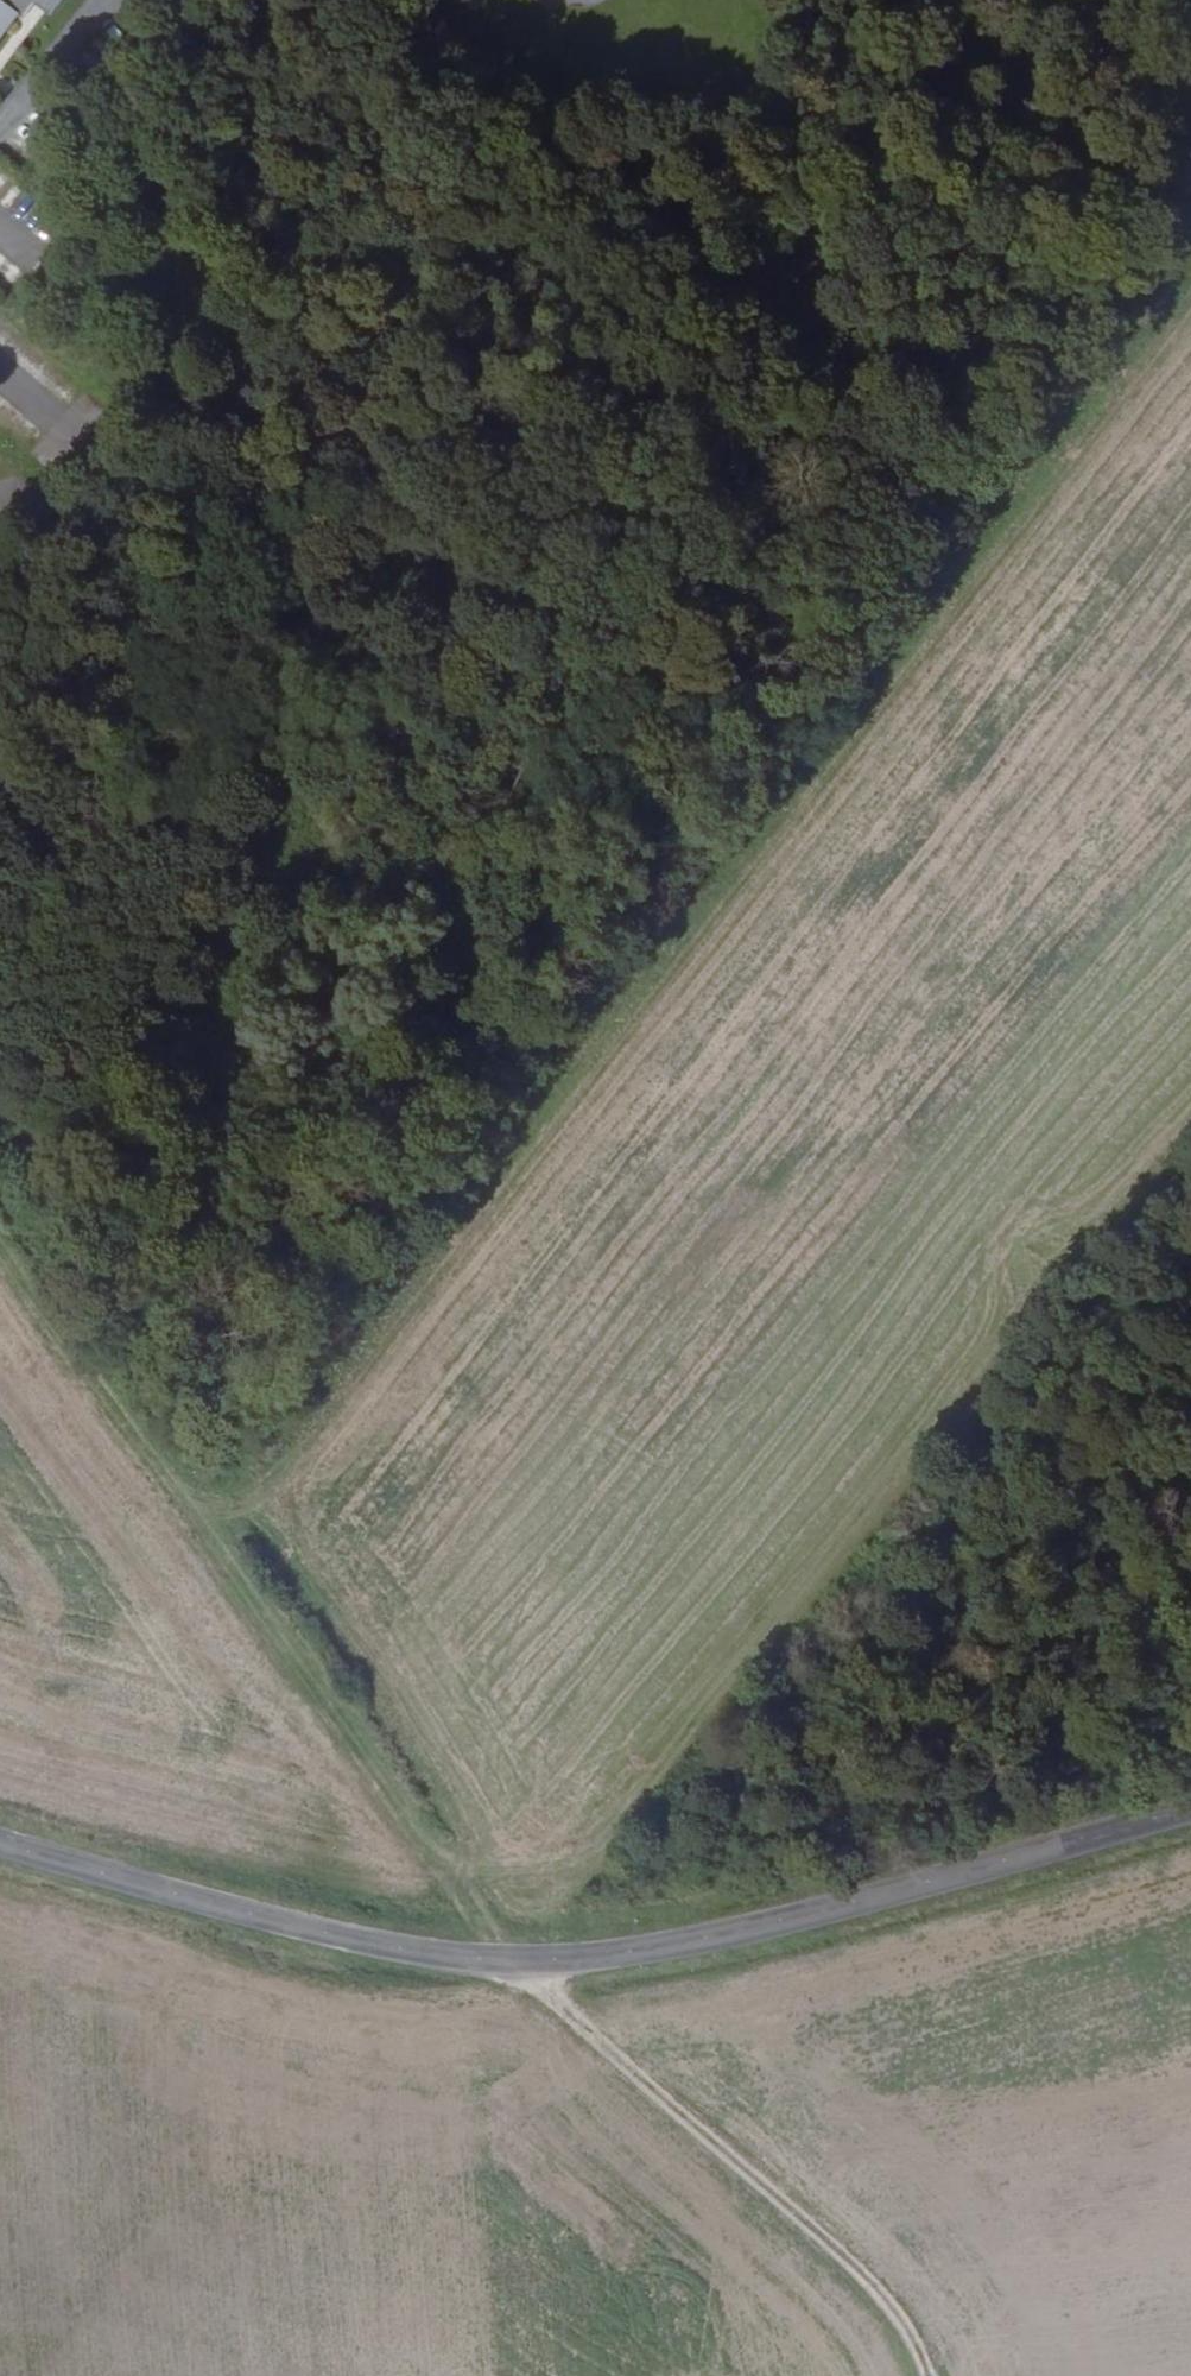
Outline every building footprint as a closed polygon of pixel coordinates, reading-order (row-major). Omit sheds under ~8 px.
[(18,16),(25,21),(39,0),(0,0),(0,39),(18,16)] [(30,24),(41,8),(45,0),(56,6),(61,0),(39,0),(25,21),(30,24)]
